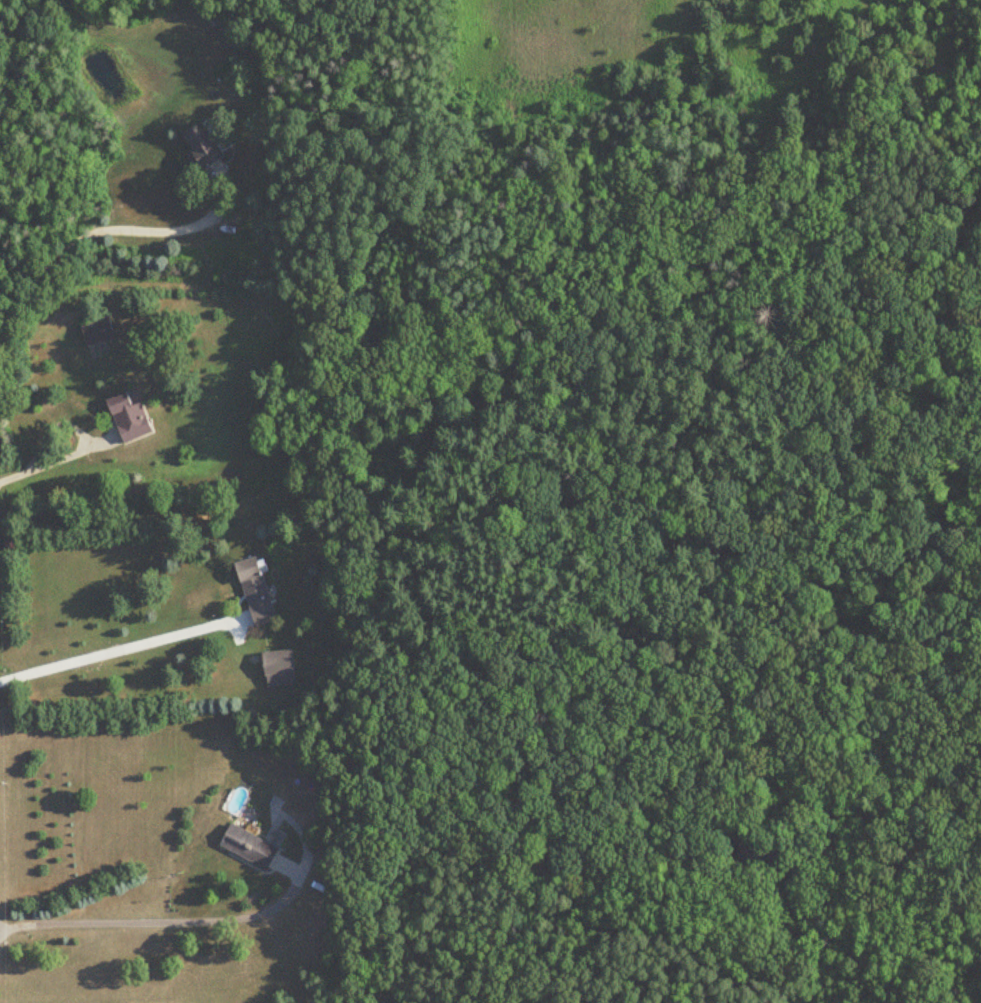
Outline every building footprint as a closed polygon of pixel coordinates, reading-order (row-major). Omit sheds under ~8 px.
[(233,152),(209,119),(186,135),(197,149),(192,152),(206,172),(233,152)] [(89,346),(117,339),(111,318),(83,325),(89,346)] [(111,400),(125,443),(154,434),(144,403),(135,406),(131,393),(111,400)] [(255,627),(278,621),(261,557),(238,563),(255,627)] [(268,687),(297,685),(295,651),(266,652),(268,687)] [(222,848),(270,871),(281,848),(233,825),(222,848)]
